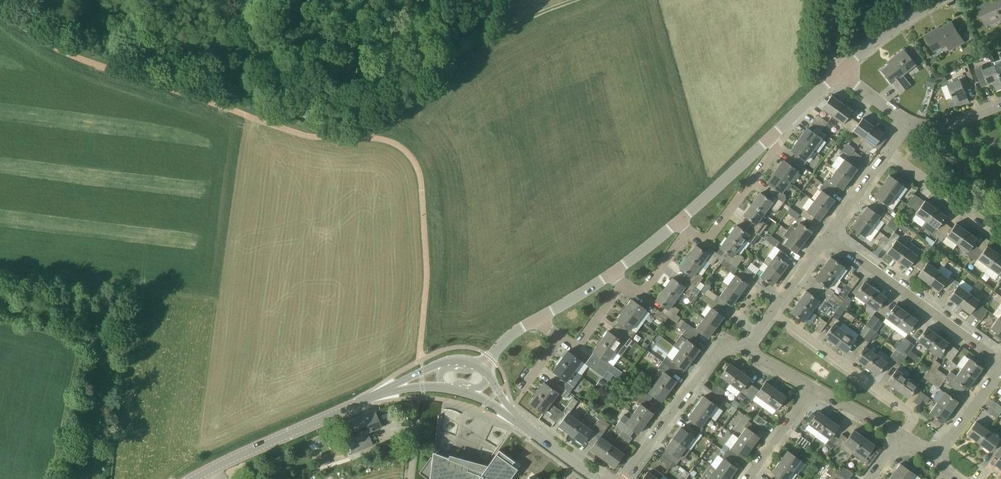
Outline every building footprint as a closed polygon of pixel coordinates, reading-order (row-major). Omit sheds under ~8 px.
[(989,5),(988,2),(978,7),(985,23),(1000,17),(1000,20),(1000,0),(989,5)] [(952,22),(936,33),(935,30),(926,36),(935,51),(947,44),(950,50),(964,41),(952,22)] [(915,65),(904,50),(892,59),(893,61),(882,71),(891,83),(892,83),(900,93),(910,85),(902,75),(915,65)] [(984,70),(983,67),(976,69),(981,82),(987,79),(989,84),(994,83),(997,90),(1000,89),(1000,78),(996,65),(984,70)] [(970,86),(965,74),(959,76),(960,79),(948,84),(949,85),(942,88),(947,100),(954,97),(957,107),(965,103),(962,95),(967,94),(964,88),(970,86)] [(945,75),(936,80),(939,85),(948,80),(945,75)] [(832,116),(842,103),(832,95),(822,109),(832,116)] [(849,116),(853,111),(842,103),(832,116),(842,124),(841,126),(847,130),(854,120),(849,116)] [(822,131),(828,123),(818,115),(811,124),(817,127),(822,131)] [(874,126),(863,118),(859,123),(854,120),(847,130),(852,134),(854,132),(864,139),(874,126)] [(874,126),(864,139),(874,147),(880,139),(884,133),(874,126)] [(799,140),(813,149),(821,139),(823,140),(827,134),(822,131),(817,127),(813,132),(808,128),(799,140)] [(880,139),(874,147),(878,150),(883,142),(880,139)] [(805,160),(813,149),(799,140),(791,151),(796,155),(793,160),(803,167),(807,161),(805,160)] [(852,157),(861,164),(865,159),(855,152),(852,157)] [(852,157),(851,156),(847,161),(844,159),(844,160),(839,156),(832,166),(836,170),(837,169),(850,179),(858,169),(857,169),(861,164),(852,157)] [(797,171),(799,172),(803,167),(793,160),(789,164),(784,160),(775,172),(789,182),(797,171)] [(837,169),(836,170),(829,180),(827,178),(827,179),(825,177),(822,181),(824,183),(823,184),(834,191),(837,187),(842,190),(850,179),(837,169)] [(789,182),(775,172),(767,183),(773,187),(769,192),(773,195),(779,199),(784,203),(786,199),(785,195),(782,192),(789,182)] [(890,175),(882,185),(896,195),(903,185),(890,175)] [(823,184),(820,189),(821,190),(814,200),(828,210),(835,200),(830,196),(834,191),(823,184)] [(900,199),(896,195),(882,185),(874,196),(880,200),(876,205),(891,216),(895,211),(893,210),(900,199)] [(784,203),(779,199),(773,195),(770,200),(760,193),(752,204),(764,213),(769,207),(777,213),(784,203)] [(915,194),(907,204),(912,208),(920,197),(915,194)] [(925,200),(925,201),(920,197),(912,208),(917,211),(915,214),(926,221),(936,208),(925,200)] [(828,210),(814,200),(806,210),(805,209),(801,215),(811,223),(815,218),(820,221),(828,210)] [(764,213),(752,204),(744,215),(753,222),(749,227),(760,235),(767,225),(760,220),(764,213)] [(891,216),(876,205),(872,210),(867,206),(859,217),(873,227),(879,219),(887,225),(892,217),(891,216)] [(800,215),(790,208),(787,213),(796,220),(800,215)] [(940,234),(947,224),(943,221),(946,216),(936,208),(926,221),(926,222),(936,229),(932,234),(932,235),(934,237),(937,239),(937,238),(940,234)] [(865,237),(873,227),(859,217),(852,227),(861,234),(865,237)] [(788,230),(804,242),(812,231),(800,223),(796,228),(791,225),(788,230)] [(967,231),(956,223),(952,228),(947,224),(940,234),(944,237),(946,238),(947,237),(957,244),(967,231)] [(760,235),(749,227),(746,232),(736,225),(728,236),(741,245),(745,240),(753,246),(760,235)] [(902,235),(906,229),(901,225),(897,231),(902,235)] [(788,230),(784,236),(788,239),(784,244),(796,253),(804,242),(788,230)] [(974,243),(977,239),(967,231),(957,244),(967,251),(966,253),(971,257),(979,247),(974,243)] [(897,240),(900,236),(894,232),(890,238),(882,249),(887,253),(886,253),(897,261),(907,247),(897,240)] [(770,235),(766,240),(776,247),(780,243),(770,235)] [(882,249),(890,238),(885,235),(877,245),(882,249)] [(728,236),(720,248),(730,255),(726,260),(736,268),(736,267),(744,257),(736,252),(741,245),(728,236)] [(720,255),(717,253),(709,247),(705,252),(696,246),(688,256),(700,266),(705,260),(712,266),(720,255)] [(988,267),(998,253),(987,246),(984,250),(979,247),(971,257),(977,261),(978,259),(988,267)] [(907,247),(897,261),(908,269),(911,264),(916,267),(924,256),(927,252),(922,248),(917,254),(907,247)] [(764,262),(781,274),(788,264),(786,262),(790,256),(780,250),(772,260),(768,257),(764,262)] [(998,253),(988,267),(999,274),(1000,272),(1000,256),(998,253)] [(685,280),(696,288),(696,287),(704,277),(702,276),(696,272),(700,266),(688,256),(680,268),(689,275),(685,280)] [(928,262),(930,260),(924,256),(916,267),(921,271),(917,276),(928,284),(938,270),(928,262)] [(823,268),(836,278),(844,267),(830,257),(823,268)] [(720,264),(734,274),(738,269),(736,268),(726,260),(724,259),(720,264)] [(781,274),(764,262),(759,269),(763,272),(760,277),(772,286),(781,274)] [(747,267),(743,272),(753,279),(756,275),(747,267)] [(836,278),(823,268),(815,278),(829,288),(836,278)] [(938,270),(928,284),(939,291),(943,286),(947,290),(955,279),(950,275),(948,277),(938,270)] [(735,275),(734,276),(728,286),(740,295),(748,284),(735,275)] [(860,279),(854,275),(847,284),(853,288),(860,279)] [(682,285),(672,278),(664,290),(676,299),(681,292),(688,298),(692,293),(696,296),(700,291),(701,290),(696,287),(696,288),(685,280),(682,285)] [(955,279),(947,290),(952,293),(949,299),(959,306),(969,292),(959,285),(961,283),(955,279)] [(984,285),(978,281),(974,286),(980,290),(984,285)] [(705,294),(714,301),(718,296),(708,289),(711,285),(706,282),(704,286),(701,290),(705,293),(705,294)] [(876,289),(865,282),(855,295),(866,303),(876,289)] [(847,294),(851,289),(846,285),(842,290),(847,294)] [(728,286),(720,297),(732,306),(740,295),(728,286)] [(886,297),(876,289),(866,303),(876,311),(886,297)] [(668,317),(672,320),(676,323),(680,318),(681,318),(676,314),(680,310),(672,304),(676,299),(664,290),(656,300),(665,307),(662,312),(668,317)] [(836,311),(839,306),(830,298),(825,305),(806,291),(798,301),(812,311),(816,306),(825,314),(831,307),(836,311)] [(978,303),(980,300),(969,292),(959,306),(970,314),(970,313),(975,317),(983,307),(978,303)] [(833,293),(830,298),(839,306),(843,301),(833,293)] [(705,294),(701,299),(710,306),(710,307),(711,308),(704,318),(716,327),(724,316),(719,313),(723,307),(714,301),(705,294)] [(845,310),(852,300),(847,296),(843,301),(839,306),(845,310)] [(646,310),(640,305),(631,299),(624,309),(638,320),(646,310)] [(798,301),(790,312),(804,322),(812,311),(798,301)] [(907,312),(896,304),(883,322),(894,329),(907,312)] [(839,306),(836,311),(832,316),(837,320),(845,310),(839,306)] [(983,307),(975,317),(980,321),(988,310),(983,307)] [(631,339),(635,333),(631,330),(638,320),(624,309),(617,319),(626,326),(622,332),(631,339)] [(668,317),(658,310),(654,316),(664,324),(668,317)] [(917,320),(907,312),(894,329),(905,337),(917,320)] [(866,325),(871,329),(878,319),(873,315),(866,325)] [(704,318),(696,329),(699,332),(708,338),(716,327),(704,318)] [(990,329),(1000,336),(1000,320),(998,318),(990,329)] [(871,329),(876,333),(883,322),(878,319),(871,329)] [(827,324),(821,320),(814,329),(820,333),(827,324)] [(835,345),(845,332),(840,328),(843,324),(837,320),(824,337),(835,345)] [(684,321),(680,326),(685,330),(696,337),(699,333),(684,321)] [(871,329),(866,325),(858,335),(863,339),(871,329)] [(938,335),(928,327),(918,341),(928,349),(938,335)] [(871,329),(863,339),(869,343),(876,333),(871,329)] [(696,337),(685,330),(681,336),(687,340),(680,350),(693,359),(700,349),(691,343),(696,337)] [(631,339),(622,332),(618,338),(608,331),(601,341),(615,351),(621,356),(629,346),(632,348),(636,342),(631,339)] [(856,339),(845,332),(835,345),(846,353),(856,339)] [(998,342),(1000,339),(1000,338),(996,334),(993,337),(998,342)] [(938,335),(928,349),(939,356),(949,343),(938,335)] [(902,352),(909,342),(904,338),(897,348),(902,352)] [(601,341),(593,351),(602,358),(598,364),(613,375),(614,376),(621,381),(625,375),(612,365),(607,361),(615,351),(601,341)] [(902,352),(907,355),(914,345),(909,342),(902,352)] [(876,354),(866,346),(856,360),(866,368),(876,354)] [(959,351),(953,347),(946,357),(951,361),(952,360),(959,351)] [(895,362),(902,352),(897,348),(889,358),(895,362)] [(680,350),(672,360),(667,356),(662,362),(672,369),(677,363),(685,370),(693,359),(680,350)] [(582,361),(568,351),(560,361),(574,371),(582,361)] [(900,365),(907,355),(902,352),(895,362),(900,365)] [(887,362),(876,354),(866,368),(877,376),(887,362)] [(975,379),(983,368),(969,358),(961,369),(975,379)] [(936,360),(928,370),(933,374),(937,369),(941,364),(936,360)] [(557,383),(567,391),(570,392),(574,386),(582,376),(574,371),(560,361),(553,371),(561,377),(557,383)] [(662,362),(658,368),(664,372),(657,382),(669,391),(677,381),(668,375),(672,369),(662,362)] [(740,371),(730,363),(720,376),(730,384),(740,371)] [(613,375),(598,364),(594,370),(609,381),(613,375)] [(897,391),(908,377),(897,369),(887,383),(897,391)] [(951,387),(956,381),(967,390),(975,379),(961,369),(956,376),(950,371),(947,376),(937,369),(933,374),(944,382),(943,382),(951,387)] [(928,370),(920,381),(926,385),(928,381),(933,374),(928,370)] [(746,396),(753,386),(747,382),(750,378),(740,371),(730,384),(740,391),(736,396),(743,401),(746,396)] [(938,388),(943,382),(944,382),(933,374),(928,381),(938,388)] [(918,385),(908,377),(897,391),(908,399),(918,385)] [(605,383),(600,379),(597,384),(601,388),(605,383)] [(669,391),(657,382),(649,392),(643,388),(639,394),(649,401),(653,396),(662,402),(669,391)] [(753,386),(746,396),(753,401),(757,395),(767,403),(776,389),(766,382),(760,391),(753,386)] [(551,403),(559,393),(563,396),(567,391),(557,383),(553,389),(544,383),(537,393),(551,403)] [(715,383),(710,390),(720,397),(725,391),(723,389),(717,385),(715,383)] [(786,397),(776,389),(767,403),(776,410),(777,409),(783,400),(786,397)] [(930,398),(921,391),(920,392),(913,402),(919,406),(923,400),(927,403),(930,398)] [(958,402),(945,392),(937,402),(951,412),(958,402)] [(551,403),(537,393),(529,403),(544,413),(546,410),(552,414),(549,417),(556,422),(563,412),(551,403)] [(633,414),(646,423),(653,413),(645,407),(649,401),(639,394),(635,400),(641,404),(633,414)] [(716,406),(718,407),(722,402),(712,395),(708,400),(703,396),(696,407),(709,416),(716,406)] [(570,435),(580,421),(570,414),(578,402),(574,398),(563,412),(567,415),(559,426),(570,435)] [(786,398),(782,403),(788,407),(792,402),(786,398)] [(1000,413),(1000,412),(1000,406),(994,401),(990,406),(1000,413)] [(951,412),(937,402),(929,413),(943,423),(951,412)] [(990,406),(986,411),(997,418),(1000,413),(990,406)] [(696,407),(688,417),(693,421),(689,426),(699,434),(703,428),(701,427),(709,416),(696,407)] [(737,409),(728,423),(741,431),(750,417),(737,409)] [(811,421),(809,424),(805,429),(816,436),(819,432),(829,419),(819,411),(817,414),(815,412),(811,413),(809,416),(809,419),(811,421)] [(376,412),(349,424),(350,426),(344,429),(349,440),(355,438),(355,440),(361,438),(360,434),(382,427),(376,412)] [(630,428),(638,434),(646,423),(633,414),(629,419),(624,415),(620,420),(616,426),(626,433),(630,428)] [(758,415),(753,421),(763,428),(768,422),(758,415)] [(593,427),(598,431),(605,421),(601,418),(593,427)] [(835,444),(839,439),(833,434),(839,426),(829,419),(819,432),(829,439),(825,445),(831,449),(835,444)] [(582,444),(592,430),(580,421),(570,435),(582,444)] [(603,434),(610,425),(605,421),(598,431),(603,434)] [(738,438),(752,448),(760,437),(755,434),(758,429),(748,421),(744,426),(746,428),(738,438)] [(988,430),(976,421),(967,434),(978,443),(988,430)] [(699,434),(689,426),(685,430),(681,427),(673,438),(686,447),(693,437),(696,439),(699,434)] [(852,453),(854,450),(855,450),(864,437),(854,430),(848,438),(842,434),(839,439),(835,444),(841,449),(841,448),(851,455),(852,453)] [(1000,439),(988,430),(978,443),(991,452),(1000,439)] [(623,431),(619,436),(629,443),(632,438),(623,431)] [(600,436),(590,450),(602,458),(612,445),(600,436)] [(801,436),(796,442),(806,449),(810,443),(801,436)] [(864,437),(855,450),(867,460),(865,463),(869,465),(878,453),(872,449),(875,445),(864,437)] [(673,462),(676,464),(680,459),(678,458),(686,447),(673,438),(665,448),(669,452),(666,456),(673,462)] [(725,453),(735,460),(739,455),(744,458),(752,448),(738,438),(731,449),(729,447),(726,452),(725,453)] [(612,445),(602,458),(614,467),(624,454),(612,445)] [(108,450),(96,449),(95,456),(104,456),(104,459),(108,459),(108,450)] [(800,461),(803,462),(807,457),(796,449),(792,454),(788,451),(780,461),(793,471),(800,461)] [(518,470),(511,465),(513,461),(515,462),(499,450),(478,478),(511,478),(518,470)] [(735,460),(725,453),(722,458),(723,459),(716,469),(729,478),(737,468),(732,464),(735,460)] [(673,462),(666,456),(663,454),(660,459),(669,466),(673,462)] [(322,458),(324,465),(330,463),(328,456),(322,458)] [(466,478),(465,477),(463,477),(462,478),(459,478),(458,477),(458,476),(433,458),(431,456),(419,473),(427,478),(467,478),(466,478)] [(780,461),(772,472),(777,475),(774,478),(787,478),(793,471),(780,461)] [(915,474),(901,463),(893,474),(899,478),(911,478),(915,474)] [(826,472),(831,476),(829,478),(840,478),(842,476),(838,473),(830,467),(826,472)] [(838,473),(842,476),(846,478),(850,478),(853,474),(843,467),(838,473)] [(716,469),(709,478),(729,478),(716,469)] [(690,473),(685,470),(683,473),(679,478),(686,478),(690,473)] [(275,478),(286,478),(283,471),(273,474),(275,478)] [(663,475),(658,471),(654,476),(648,471),(643,478),(660,478),(663,475)]
